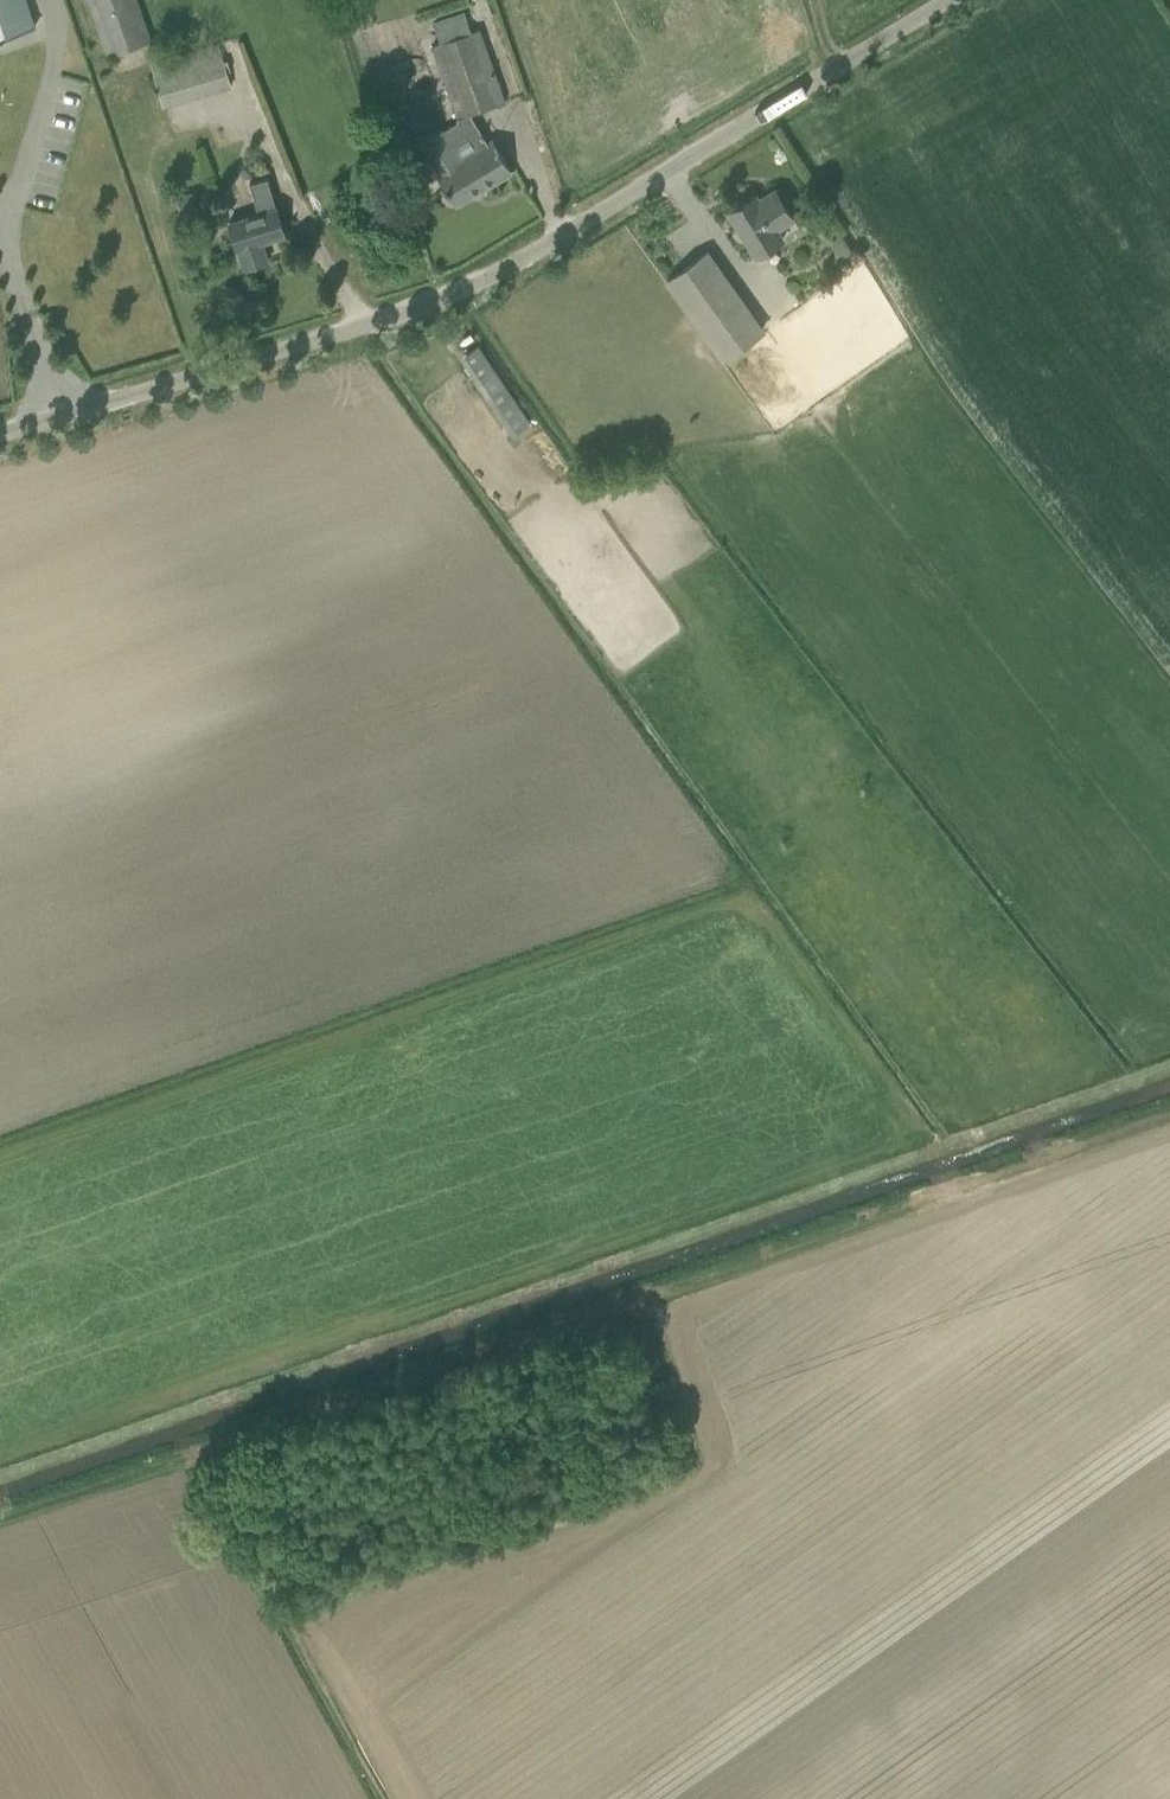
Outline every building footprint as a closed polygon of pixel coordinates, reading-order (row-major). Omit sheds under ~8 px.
[(37,26),(28,0),(0,0),(0,38),(37,26)] [(108,54),(151,38),(138,0),(89,0),(108,54)] [(457,205),(511,171),(492,141),(489,143),(471,113),(504,102),(479,29),(471,31),(465,12),(434,23),(441,42),(433,45),(458,118),(459,120),(422,142),(441,172),(438,174),(457,205)] [(153,64),(165,105),(232,85),(220,45),(153,64)] [(411,118),(410,111),(406,106),(401,106),(396,108),(392,115),(393,121),(399,125),(407,124),(411,118)] [(746,201),(730,211),(757,256),(783,240),(777,229),(793,218),(776,190),(749,206),(746,201)] [(181,211),(199,205),(195,191),(177,196),(181,211)] [(239,248),(245,267),(269,260),(268,259),(267,259),(261,240),(284,233),(284,234),(285,233),(278,208),(230,222),(238,248),(239,248)] [(724,358),(763,330),(707,252),(668,280),(724,358)] [(483,341),(466,351),(513,433),(530,423),(483,341)]
